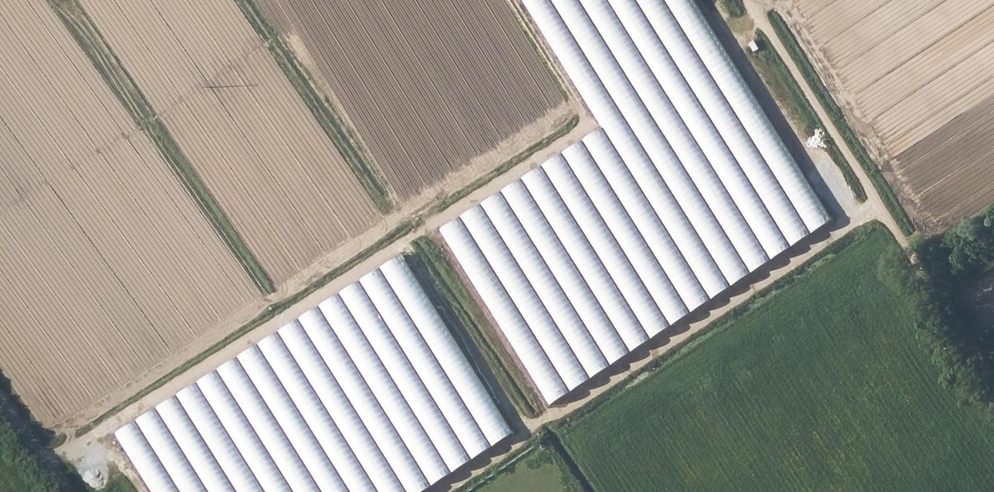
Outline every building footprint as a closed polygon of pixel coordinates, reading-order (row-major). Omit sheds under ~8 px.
[(441,229),(551,402),(838,222),(697,0),(526,0),(605,126),(441,229)] [(117,432),(155,491),(426,491),(517,435),(401,253),(117,432)]
